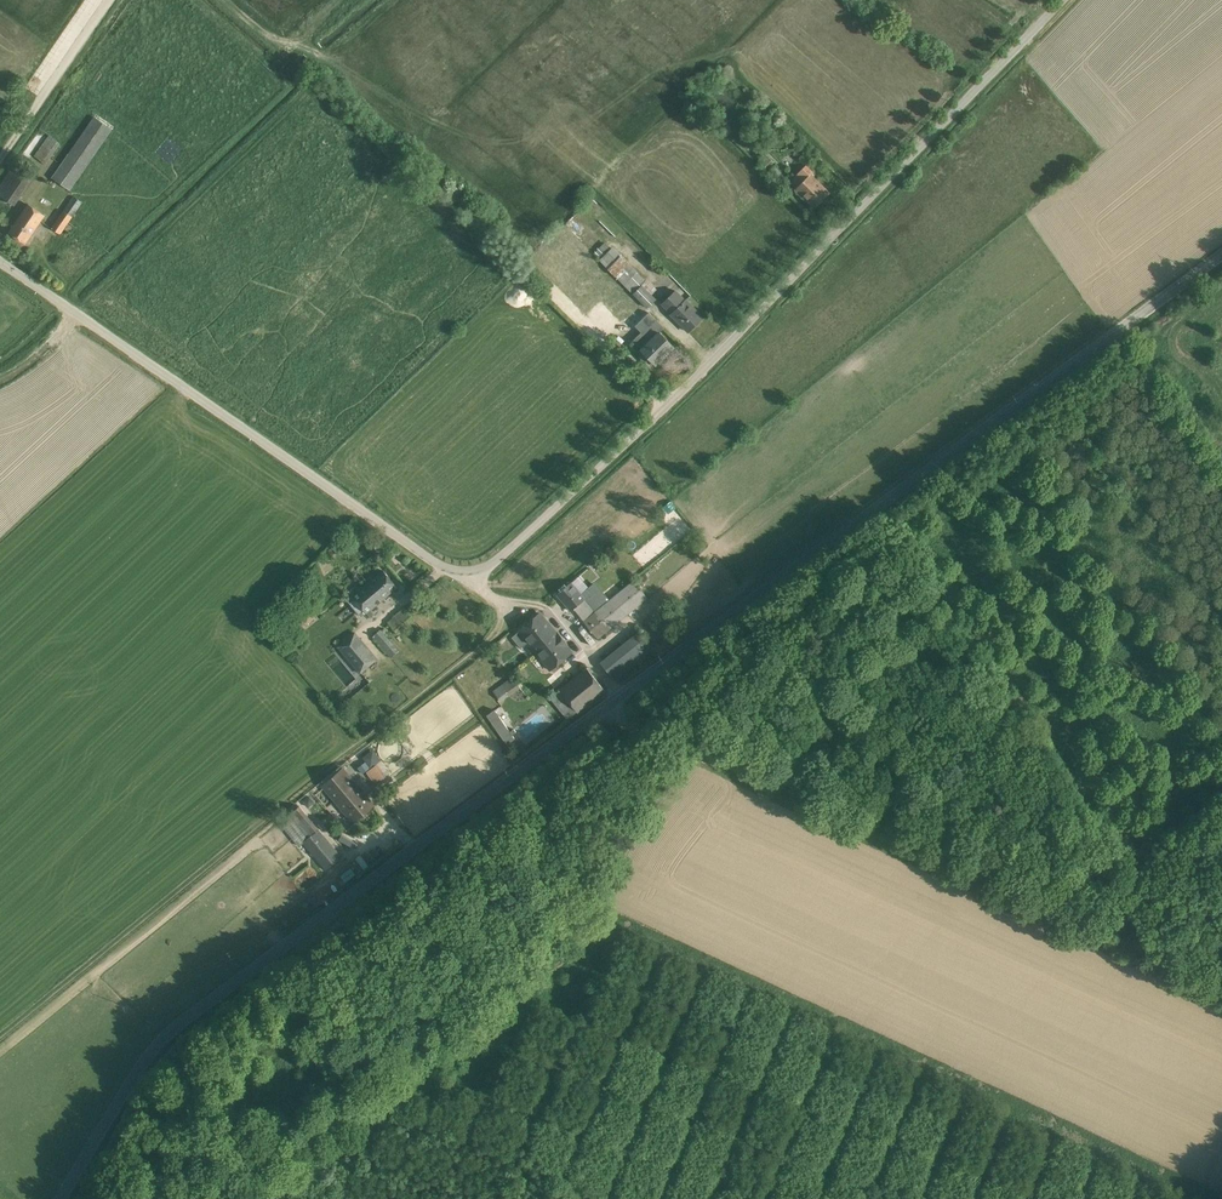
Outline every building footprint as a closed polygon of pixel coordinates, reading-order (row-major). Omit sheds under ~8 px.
[(52,178),(70,191),(113,129),(94,116),(52,178)] [(46,165),(61,144),(49,135),(34,156),(46,165)] [(768,172),(777,180),(783,174),(774,166),(772,164),(774,162),(765,154),(759,161),(767,169),(768,172)] [(35,177),(15,163),(0,185),(0,196),(15,206),(35,177)] [(806,166),(790,181),(797,188),(795,189),(814,208),(830,193),(811,174),(813,173),(806,166)] [(51,228),(61,234),(64,229),(69,223),(73,217),(72,217),(83,202),(74,196),(63,211),(51,228)] [(45,215),(29,204),(9,232),(26,244),(45,215)] [(565,225),(530,260),(586,316),(601,302),(621,321),(629,313),(638,322),(639,323),(635,326),(641,332),(650,341),(641,349),(643,351),(638,356),(649,367),(654,363),(656,365),(673,347),(659,332),(664,327),(639,302),(632,295),(619,282),(620,282),(599,261),(590,253),(591,252),(565,225)] [(633,294),(632,295),(647,309),(656,299),(652,295),(642,285),(633,294)] [(671,315),(688,332),(703,317),(686,300),(676,290),(661,304),(671,314),(671,315)] [(352,597),(348,600),(362,617),(366,614),(398,587),(384,570),(352,597)] [(593,594),(579,578),(558,596),(572,612),(575,609),(586,600),(593,594)] [(586,622),(585,623),(598,640),(647,597),(633,581),(596,613),(586,622)] [(586,600),(575,609),(586,622),(596,613),(586,600)] [(300,630),(316,618),(307,607),(292,618),(300,630)] [(404,608),(388,622),(398,635),(415,621),(404,608)] [(541,614),(521,631),(522,632),(514,638),(522,648),(530,642),(536,650),(557,632),(541,614)] [(399,651),(381,629),(372,636),(391,658),(399,651)] [(628,670),(654,647),(638,629),(612,652),(628,670)] [(355,632),(337,647),(360,674),(378,659),(355,632)] [(557,632),(536,650),(538,652),(531,658),(544,675),(573,652),(557,632)] [(589,668),(561,690),(580,713),(607,691),(589,668)] [(514,678),(502,686),(509,696),(521,687),(514,678)] [(580,713),(561,690),(552,698),(570,721),(580,713)] [(515,735),(496,707),(485,714),(504,742),(515,735)] [(362,756),(369,766),(379,758),(371,749),(362,756)] [(366,771),(376,784),(382,778),(372,766),(366,771)] [(341,769),(322,786),(334,800),(353,783),(341,769)] [(353,783),(334,800),(352,821),(372,805),(353,783)] [(318,830),(298,807),(288,815),(308,838),(318,830)]
